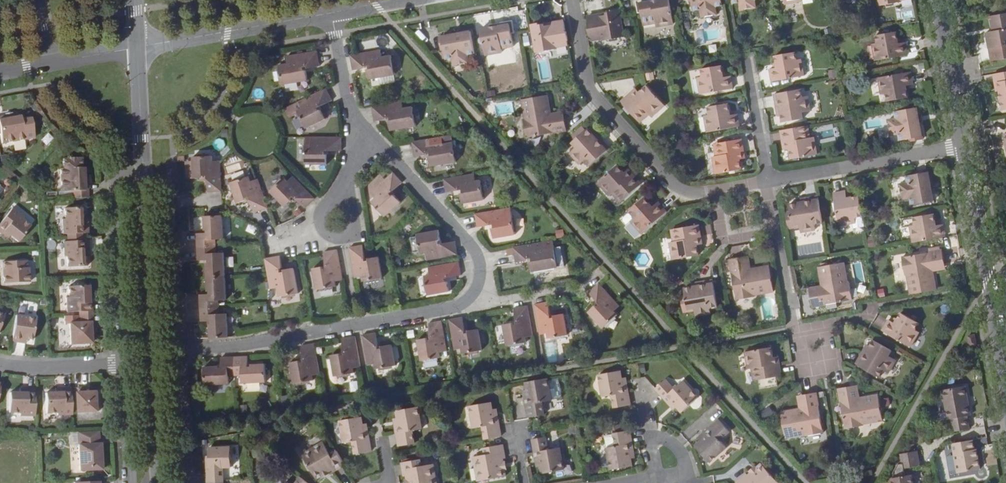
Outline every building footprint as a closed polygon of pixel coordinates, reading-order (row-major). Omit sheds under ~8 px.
[(648,0),(641,0),(635,1),(640,26),(651,23),(652,27),(653,30),(670,27),(665,2),(655,3),(648,5),(648,0)] [(688,2),(690,2),(692,12),(699,11),(701,18),(715,15),(714,5),(721,4),(721,0),(688,0),(688,2)] [(731,3),(738,1),(740,11),(755,8),(754,1),(759,0),(731,0),(731,3)] [(587,18),(591,40),(603,38),(604,41),(623,37),(618,9),(606,11),(606,14),(587,18)] [(990,17),(992,33),(985,34),(988,50),(991,49),(1005,46),(1005,14),(990,17)] [(496,29),(489,30),(480,32),(484,57),(501,54),(500,51),(500,48),(512,46),(508,21),(495,23),(496,29)] [(543,23),(531,25),(536,54),(555,51),(554,48),(567,45),(562,22),(543,26),(543,23)] [(462,33),(454,35),(436,38),(438,50),(441,49),(443,59),(450,58),(452,65),(466,62),(465,53),(472,52),(469,32),(462,33)] [(898,45),(897,40),(896,33),(876,37),(877,44),(871,45),(875,63),(907,57),(905,44),(901,45),(898,45)] [(991,49),(994,62),(1005,60),(1005,46),(991,49)] [(380,50),(354,55),(350,55),(353,71),(357,70),(365,68),(365,66),(368,65),(369,69),(367,69),(369,80),(394,75),(391,55),(381,57),(380,50)] [(320,66),(317,51),(286,57),(288,63),(279,65),(282,85),(308,80),(306,70),(304,71),(303,67),(307,66),(308,69),(315,67),(320,66)] [(777,68),(774,69),(770,69),(772,82),(804,77),(800,59),(796,60),(795,53),(775,57),(776,64),(777,68)] [(722,78),(721,73),(720,66),(701,69),(702,76),(697,77),(700,95),(732,89),(730,77),(725,77),(722,78)] [(992,75),(993,84),(999,84),(1001,94),(1004,109),(1005,109),(1005,72),(992,75)] [(905,87),(908,87),(912,86),(910,73),(877,79),(880,97),(886,96),(887,103),(907,99),(906,92),(905,87)] [(634,98),(630,94),(621,102),(638,121),(647,112),(649,115),(652,117),(664,105),(647,86),(640,93),(634,98)] [(326,88),(299,102),(302,108),(297,111),(306,129),(325,119),(321,110),(319,111),(317,108),(329,102),(332,101),(326,88)] [(636,89),(630,94),(634,98),(640,93),(636,89)] [(781,112),(782,116),(783,123),(803,120),(802,113),(810,112),(807,97),(803,98),(801,90),(775,94),(778,113),(781,112)] [(552,120),(551,114),(547,95),(523,100),(527,120),(523,120),(527,138),(567,130),(565,117),(552,120)] [(401,101),(372,107),(375,122),(378,121),(387,120),(386,117),(390,117),(390,121),(389,121),(390,131),(416,126),(412,107),(403,108),(401,101)] [(730,116),(729,111),(727,103),(708,107),(709,114),(704,115),(707,132),(739,126),(737,115),(732,115),(730,116)] [(919,123),(918,116),(916,109),(896,112),(897,120),(888,121),(890,136),(897,135),(899,142),(909,141),(909,143),(922,141),(919,123)] [(564,112),(551,114),(552,120),(565,117),(564,112)] [(647,112),(638,121),(640,123),(649,115),(647,112)] [(0,115),(0,132),(2,142),(25,138),(22,118),(21,114),(12,116),(7,117),(6,114),(0,115)] [(32,117),(22,118),(25,138),(35,136),(32,117)] [(806,126),(781,131),(784,143),(789,142),(790,149),(792,160),(817,155),(814,138),(811,138),(808,139),(806,126)] [(595,137),(592,134),(587,129),(572,142),(577,147),(570,153),(580,164),(584,161),(589,167),(609,148),(598,135),(595,137)] [(325,151),(337,151),(341,151),(341,137),(310,137),(310,144),(306,144),(306,164),(327,164),(327,154),(325,154),(325,151)] [(442,137),(412,142),(415,158),(419,157),(426,155),(426,153),(430,153),(431,156),(429,157),(430,167),(456,162),(452,142),(443,144),(442,137)] [(719,157),(716,157),(713,158),(716,175),(741,171),(739,161),(738,153),(744,152),(741,140),(717,145),(719,157)] [(221,192),(220,161),(213,161),(213,156),(193,157),(194,178),(203,178),(204,175),(207,175),(208,192),(221,192)] [(628,178),(623,173),(616,165),(596,182),(608,196),(613,191),(622,200),(641,183),(632,175),(628,178)] [(72,197),(89,197),(88,181),(85,181),(84,175),(84,166),(60,168),(62,191),(72,191),(72,197)] [(627,169),(623,173),(628,178),(632,175),(627,169)] [(931,194),(930,186),(927,169),(914,171),(915,174),(905,176),(907,183),(899,184),(902,199),(912,197),(913,205),(933,201),(931,194)] [(390,193),(400,185),(403,182),(393,172),(371,193),(375,198),(371,202),(386,216),(401,201),(394,195),(393,196),(390,193)] [(474,174),(444,179),(446,192),(450,192),(462,190),(463,193),(461,194),(463,203),(484,199),(480,180),(475,181),(474,174)] [(255,212),(268,208),(258,179),(251,181),(249,176),(230,183),(237,203),(246,200),(246,198),(249,196),(255,212)] [(293,196),(302,205),(305,208),(314,198),(293,176),(288,181),(285,178),(270,192),(285,207),(292,200),(291,198),(293,196)] [(862,216),(859,197),(852,198),(847,199),(846,196),(846,191),(833,194),(839,226),(856,223),(856,218),(862,216)] [(822,223),(817,196),(800,200),(800,203),(795,204),(789,205),(791,215),(792,225),(799,223),(800,227),(801,232),(815,229),(814,225),(822,223)] [(651,207),(648,203),(643,198),(628,211),(622,217),(622,220),(625,224),(629,220),(641,233),(666,212),(657,202),(654,205),(651,207)] [(10,235),(18,241),(30,225),(22,218),(24,216),(12,207),(0,222),(0,232),(2,233),(4,230),(10,235)] [(86,224),(86,216),(85,207),(65,208),(66,218),(63,218),(64,233),(91,232),(91,224),(86,224)] [(505,209),(475,214),(477,228),(481,227),(493,225),(494,228),(492,229),(494,238),(516,234),(512,215),(506,216),(505,209)] [(912,243),(945,237),(943,225),(938,226),(935,227),(934,222),(933,214),(913,218),(915,225),(909,226),(912,243)] [(222,215),(204,216),(205,231),(207,230),(207,233),(196,234),(197,247),(216,246),(216,239),(223,239),(222,215)] [(788,229),(800,227),(799,223),(792,225),(791,215),(786,215),(788,229)] [(863,220),(862,216),(856,218),(856,223),(854,223),(856,232),(865,230),(863,220)] [(694,239),(700,238),(697,225),(673,229),(675,242),(673,242),(669,243),(672,260),(697,255),(695,246),(694,239)] [(8,238),(10,235),(4,230),(2,233),(8,238)] [(455,241),(451,242),(439,244),(438,241),(440,240),(438,231),(418,234),(421,254),(426,253),(427,261),(457,255),(455,241)] [(87,248),(92,248),(91,240),(64,241),(65,256),(67,256),(68,267),(88,266),(88,256),(87,248)] [(543,242),(513,248),(516,263),(528,261),(528,259),(531,258),(532,262),(530,262),(532,272),(557,267),(554,248),(545,250),(543,242)] [(366,261),(363,249),(363,245),(349,247),(355,278),(361,276),(362,282),(382,278),(378,257),(369,259),(369,261),(366,261)] [(216,246),(197,247),(198,261),(208,261),(208,263),(206,263),(207,277),(224,276),(224,253),(216,253),(216,246)] [(335,281),(343,280),(337,249),(324,252),(324,256),(326,268),(323,269),(322,267),(313,268),(317,290),(336,286),(335,281)] [(907,275),(911,294),(936,290),(933,272),(932,266),(945,264),(942,250),(902,258),(905,276),(907,275)] [(282,268),(281,260),(281,256),(265,259),(268,274),(270,289),(277,287),(279,297),(298,293),(294,268),(284,270),(284,272),(281,272),(280,268),(282,268)] [(748,256),(743,257),(746,271),(751,270),(748,256)] [(746,271),(743,257),(729,259),(737,300),(755,297),(754,295),(774,292),(769,266),(751,270),(746,271)] [(6,275),(4,275),(5,283),(30,281),(30,267),(27,267),(27,259),(3,261),(4,269),(6,269),(6,275)] [(445,278),(457,276),(461,276),(459,262),(429,267),(430,274),(425,276),(428,295),(450,291),(448,282),(446,282),(445,278)] [(823,291),(810,294),(813,308),(853,300),(850,283),(848,283),(844,263),(819,268),(822,286),(823,291)] [(946,270),(945,264),(932,266),(933,272),(946,270)] [(224,276),(207,277),(208,291),(209,291),(209,294),(199,294),(200,308),(219,307),(218,300),(226,300),(224,276)] [(695,308),(695,312),(696,317),(710,314),(709,309),(718,308),(713,281),(695,284),(696,287),(691,288),(685,289),(686,297),(688,309),(695,308)] [(619,306),(599,283),(589,292),(592,295),(600,305),(597,307),(595,306),(589,312),(603,328),(618,315),(614,311),(619,306)] [(78,311),(95,311),(95,302),(90,303),(90,295),(89,285),(69,286),(70,297),(67,297),(68,312),(78,311)] [(684,314),(695,312),(695,308),(688,309),(686,297),(682,298),(684,314)] [(535,304),(540,335),(547,334),(548,339),(567,335),(564,314),(554,315),(555,318),(551,318),(549,306),(548,302),(535,304)] [(940,306),(942,314),(949,312),(948,304),(940,306)] [(526,337),(533,336),(528,306),(514,308),(515,312),(517,324),(513,325),(513,323),(504,325),(507,346),(527,342),(526,337)] [(209,324),(210,338),(228,337),(227,313),(219,314),(219,307),(200,308),(201,322),(210,321),(211,324),(209,324)] [(895,323),(892,322),(889,319),(882,331),(911,347),(920,332),(915,329),(919,323),(901,313),(898,319),(895,323)] [(96,330),(95,314),(78,315),(64,316),(64,323),(69,323),(70,346),(94,345),(94,336),(93,330),(96,330)] [(37,317),(17,315),(13,341),(20,343),(21,337),(27,338),(34,339),(37,317)] [(466,334),(463,321),(463,317),(449,320),(455,350),(462,349),(462,354),(482,350),(478,329),(469,331),(469,333),(466,334)] [(447,351),(442,321),(428,323),(429,327),(431,339),(427,340),(427,338),(418,340),(422,361),(441,358),(440,353),(447,351)] [(363,335),(368,365),(375,364),(376,369),(395,365),(391,345),(382,346),(382,348),(379,349),(377,337),(376,333),(363,335)] [(975,343),(973,333),(966,334),(968,344),(975,343)] [(353,368),(361,367),(355,336),(341,339),(342,342),(344,355),(341,356),(340,354),(331,355),(335,376),(354,373),(353,368)] [(864,348),(862,347),(853,362),(876,376),(880,369),(884,371),(892,359),(884,355),(887,349),(870,338),(867,344),(864,348)] [(312,375),(320,374),(314,344),(301,346),(302,350),(304,362),(300,363),(300,360),(290,362),(294,383),(313,380),(312,375)] [(773,365),(771,358),(769,348),(744,352),(747,370),(750,369),(753,368),(756,380),(780,376),(778,364),(773,365)] [(235,357),(235,376),(242,375),(242,383),(266,382),(265,364),(251,365),(251,366),(248,366),(248,360),(248,356),(235,357)] [(221,357),(221,361),(221,368),(218,368),(219,366),(205,367),(205,385),(229,383),(228,376),(235,376),(235,357),(221,357)] [(623,387),(622,377),(621,370),(599,374),(603,396),(613,394),(615,407),(631,405),(627,386),(623,387)] [(671,398),(677,406),(682,411),(699,396),(683,379),(674,387),(665,378),(655,387),(668,401),(671,398)] [(540,392),(538,380),(522,383),(526,401),(528,401),(530,408),(530,414),(552,411),(551,401),(548,401),(546,391),(540,392)] [(546,391),(548,401),(551,401),(559,399),(555,381),(545,383),(546,391)] [(88,385),(80,386),(81,411),(101,410),(100,390),(88,390),(88,385)] [(853,398),(851,386),(838,388),(845,429),(863,426),(862,423),(882,419),(877,394),(859,398),(853,398)] [(58,415),(73,414),(72,387),(64,387),(64,392),(56,392),(46,392),(47,413),(58,413),(58,415)] [(20,415),(35,416),(36,388),(28,388),(28,392),(20,392),(10,392),(10,412),(20,412),(20,415)] [(950,420),(953,433),(969,430),(967,417),(970,417),(965,389),(941,393),(946,421),(950,420)] [(804,407),(799,408),(780,412),(785,437),(804,433),(805,436),(822,433),(815,392),(802,395),(804,407)] [(674,408),(677,406),(671,398),(668,401),(674,408)] [(485,439),(501,436),(499,424),(497,417),(495,418),(494,412),(492,404),(471,408),(474,428),(483,426),(485,439)] [(399,427),(395,428),(398,446),(414,444),(412,431),(421,429),(417,406),(396,411),(397,417),(399,427)] [(702,448),(703,449),(707,454),(720,442),(728,435),(707,412),(684,432),(693,442),(695,441),(697,442),(698,444),(700,442),(704,446),(702,448)] [(365,432),(363,423),(362,416),(341,420),(345,442),(354,440),(356,453),(372,451),(369,432),(365,432)] [(100,443),(99,430),(78,431),(79,471),(103,469),(102,460),(100,460),(100,453),(102,453),(101,443),(100,443)] [(633,445),(632,443),(630,431),(612,435),(613,442),(601,444),(606,468),(633,464),(632,456),(632,455),(629,455),(628,451),(631,451),(631,449),(630,446),(633,445)] [(613,442),(612,435),(600,437),(601,444),(613,442)] [(546,437),(532,439),(534,452),(535,458),(539,457),(541,467),(542,474),(564,470),(560,448),(548,450),(546,437)] [(974,449),(972,440),(951,444),(957,473),(981,469),(978,454),(975,454),(974,449)] [(345,465),(336,448),(330,452),(324,441),(303,454),(317,478),(323,475),(324,474),(323,472),(326,469),(328,472),(329,471),(332,469),(333,471),(345,465)] [(505,458),(505,457),(502,445),(484,448),(485,455),(473,457),(478,481),(506,477),(505,470),(504,468),(501,469),(501,465),(504,464),(504,463),(503,459),(505,458)] [(207,461),(207,480),(224,480),(223,467),(231,466),(231,446),(209,447),(209,456),(209,461),(207,461)] [(890,482),(913,482),(912,477),(906,478),(905,471),(918,468),(916,452),(900,455),(901,464),(897,465),(892,474),(893,479),(889,480),(890,482)] [(433,464),(421,466),(420,460),(401,463),(404,477),(406,476),(407,480),(407,481),(410,481),(410,482),(436,482),(433,464)] [(751,471),(749,473),(747,472),(736,482),(779,482),(761,463),(756,467),(754,468),(756,470),(753,473),(751,471)]
